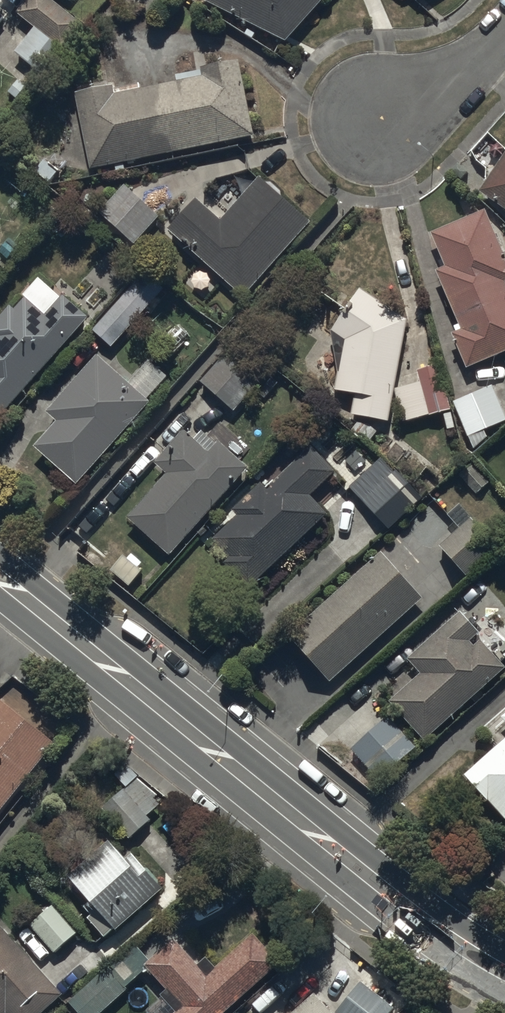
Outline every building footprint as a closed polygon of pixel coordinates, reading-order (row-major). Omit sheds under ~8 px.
[(50,0),(28,0),(16,15),(35,30),(15,55),(42,76),(82,26),(50,0)] [(287,42),(326,0),(201,0),(201,1),(287,42)] [(114,86),(76,93),(91,169),(257,136),(242,61),(203,69),(204,71),(175,76),(177,84),(143,90),(142,85),(115,90),(114,86)] [(479,193),(504,210),(504,155),(479,193)] [(245,300),(312,223),(282,197),(283,195),(271,183),(268,187),(260,180),(222,223),(195,200),(167,232),(245,300)] [(160,218),(124,186),(99,215),(134,247),(160,218)] [(487,213),(434,235),(445,261),(438,264),(442,272),(438,273),(461,326),(455,329),(457,335),(454,336),(469,369),(504,354),(504,256),(487,213)] [(113,349),(164,290),(145,274),(94,332),(113,349)] [(90,319),(66,297),(63,301),(39,280),(24,297),(26,299),(15,311),(11,307),(0,320),(0,418),(1,419),(90,319)] [(391,424),(408,322),(362,290),(333,334),(346,343),(338,393),(357,396),(353,418),(391,424)] [(236,413),(269,374),(234,344),(201,384),(236,413)] [(131,385),(98,356),(47,414),(58,423),(35,449),(78,486),(151,403),(148,401),(169,378),(151,362),(131,385)] [(421,384),(398,391),(407,424),(451,412),(440,368),(418,374),(421,384)] [(454,402),(474,451),(489,439),(486,433),(504,425),(504,413),(495,386),(454,402)] [(128,518),(172,557),(250,469),(220,442),(217,446),(203,433),(196,440),(185,430),(154,465),(167,476),(128,518)] [(252,591),(330,515),(312,498),(337,473),(313,449),(304,458),(295,448),(271,472),(279,480),(267,491),(261,484),(234,511),(239,517),(216,540),(234,558),(227,565),(252,591)] [(384,457),(350,488),(389,531),(424,500),(384,457)] [(490,482),(472,464),(459,477),(477,495),(490,482)] [(499,550),(461,505),(448,516),(461,530),(441,547),(467,577),(499,550)] [(331,683),(424,600),(381,553),(289,636),(331,683)] [(426,741),(504,672),(504,668),(483,642),(476,648),(471,644),(481,635),(462,613),(409,660),(422,674),(390,701),(426,741)] [(0,701),(0,818),(57,745),(0,701)] [(418,750),(389,717),(351,750),(381,783),(418,750)] [(466,776),(504,819),(504,743),(466,776)] [(116,798),(103,810),(131,841),(143,829),(116,798)] [(133,856),(128,861),(113,844),(72,879),(94,904),(82,915),(104,940),(116,930),(118,932),(166,891),(160,884),(161,883),(150,870),(148,873),(133,856)] [(54,907),(31,926),(56,954),(78,935),(54,907)] [(1,927),(0,928),(0,1012),(46,1012),(64,996),(1,927)] [(254,935),(218,969),(209,959),(202,966),(201,967),(176,941),(152,964),(151,963),(146,968),(148,970),(168,992),(147,1012),(230,1012),(283,966),(254,935)] [(127,990),(148,970),(146,968),(151,963),(134,945),(109,968),(107,966),(83,989),(85,991),(72,1004),(80,1012),(104,1012),(112,1005),(117,1011),(127,1002),(123,998),(129,991),(127,990)] [(361,983),(338,1012),(392,1012),(395,1009),(361,983)] [(311,989),(285,1012),(332,1012),(311,989)]
